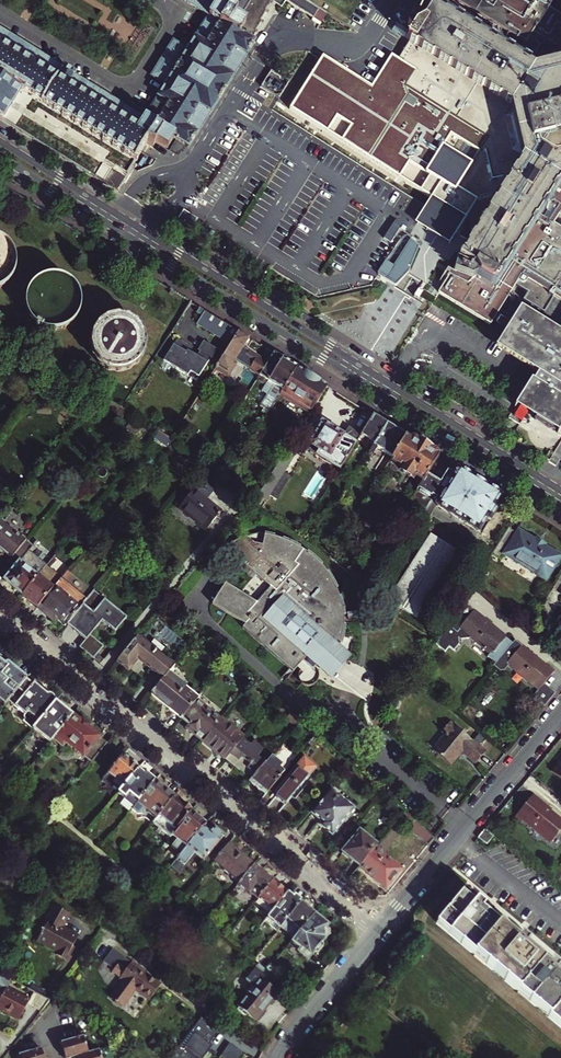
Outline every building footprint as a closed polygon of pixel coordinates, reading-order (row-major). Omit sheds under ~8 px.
[(116,191),(147,141),(154,145),(156,141),(167,148),(174,138),(188,147),(254,42),(251,40),(275,2),(286,9),(290,2),(318,20),(323,11),(331,15),(358,33),(379,0),(185,0),(212,17),(193,48),(178,38),(156,74),(171,83),(150,117),(80,74),(68,66),(67,67),(0,26),(0,119),(116,191)] [(458,180),(451,191),(468,202),(469,206),(482,204),(483,213),(456,254),(447,252),(452,261),(434,288),(488,321),(514,280),(527,288),(522,296),(543,309),(552,295),(551,294),(552,291),(560,297),(560,18),(550,11),(556,0),(454,0),(506,34),(497,48),(431,6),(423,20),(409,41),(398,58),(415,68),(410,75),(399,78),(398,70),(357,77),(369,139),(382,136),(382,138),(395,135),(403,124),(412,122),(418,114),(430,111),(465,134),(470,157),(456,179),(458,180)] [(323,11),(318,20),(325,24),(331,15),(323,11)] [(409,41),(423,20),(420,23),(416,27),(415,23),(410,24),(411,31),(406,39),(409,41)] [(455,226),(469,206),(468,202),(451,191),(417,199),(424,232),(455,226)] [(379,205),(369,222),(379,229),(390,212),(379,205)] [(2,288),(3,287),(5,285),(7,284),(8,283),(10,281),(11,279),(12,277),(13,275),(14,273),(15,271),(15,269),(16,267),(16,265),(16,263),(16,261),(15,259),(15,256),(14,254),(13,252),(12,251),(11,249),(10,247),(9,245),(7,244),(6,242),(4,241),(2,240),(0,239),(0,289),(2,288)] [(402,248),(393,242),(375,269),(368,264),(360,276),(376,287),(399,276),(402,248)] [(80,309),(81,304),(80,298),(79,293),(76,288),(73,284),(69,281),(64,278),(59,276),(53,276),(48,276),(43,278),(38,280),(34,284),(30,288),(28,293),(26,298),(26,303),(26,308),(28,314),(30,318),(34,323),(38,326),(42,329),(48,330),(53,331),(58,330),(63,329),(68,326),(72,323),(76,319),(78,314),(80,309)] [(560,331),(516,302),(505,320),(497,314),(492,322),(500,328),(492,341),(536,370),(531,377),(529,376),(515,399),(520,402),(526,406),(534,411),(531,416),(535,419),(552,429),(555,425),(558,427),(560,422),(560,331)] [(239,332),(201,308),(198,312),(203,315),(198,324),(231,344),(239,332)] [(119,317),(117,317),(115,317),(113,317),(111,318),(108,318),(107,319),(105,320),(103,321),(101,322),(99,324),(98,325),(97,327),(95,328),(94,330),(93,332),(92,334),(92,336),(91,338),(91,340),(91,342),(91,345),(91,347),(91,349),(92,351),(92,353),(93,355),(94,357),(95,359),(96,360),(98,362),(99,364),(101,365),(102,366),(104,367),(106,368),(108,369),(110,370),(112,370),(114,371),(116,371),(119,371),(121,371),(123,370),(125,370),(127,369),(129,369),(131,368),(133,366),(134,365),(136,364),(137,362),(139,361),(140,359),(141,357),(142,355),(143,353),(144,351),(144,349),(145,347),(145,345),(145,343),(145,341),(144,339),(144,337),(143,335),(142,333),(142,331),(140,329),(139,327),(138,326),(136,324),(135,323),(133,321),(131,320),(129,319),(127,318),(125,318),(123,317),(121,317),(119,317)] [(235,361),(259,376),(274,354),(267,349),(259,362),(241,351),(249,338),(239,332),(231,344),(217,367),(230,375),(236,364),(234,363),(235,361)] [(183,358),(171,351),(157,373),(189,393),(204,370),(205,371),(218,350),(204,341),(198,350),(200,351),(197,356),(192,353),(191,355),(187,352),(183,358)] [(267,416),(276,401),(297,368),(274,354),(259,376),(268,382),(261,392),(267,395),(260,407),(263,409),(261,412),(267,416)] [(300,408),(310,414),(327,387),(297,368),(276,401),(279,403),(283,397),(289,401),(293,400),(299,403),(300,408)] [(526,406),(520,402),(514,412),(520,416),(526,406)] [(361,435),(375,444),(387,424),(373,416),(361,435)] [(340,469),(361,435),(349,427),(343,436),(322,422),(306,448),(318,456),(318,455),(340,469)] [(377,448),(392,458),(406,436),(387,424),(375,444),(369,454),(372,456),(377,448)] [(439,456),(406,436),(392,458),(390,461),(401,468),(401,469),(402,473),(409,478),(414,476),(415,476),(423,481),(427,476),(439,456)] [(259,496),(266,501),(293,458),(286,453),(259,496)] [(440,484),(427,476),(423,481),(410,502),(425,511),(432,499),(438,503),(436,505),(478,531),(487,517),(490,519),(496,508),(494,507),(501,495),(459,469),(454,477),(448,473),(440,484)] [(179,507),(206,530),(220,513),(206,500),(215,489),(203,479),(193,490),(193,491),(179,507)] [(0,521),(0,548),(12,558),(26,541),(1,520),(0,521)] [(492,555),(501,561),(504,556),(546,582),(560,557),(545,547),(546,546),(536,539),(535,540),(519,530),(516,533),(508,528),(492,555)] [(416,619),(459,553),(430,533),(386,600),(416,619)] [(294,564),(285,558),(281,556),(267,549),(251,542),(246,541),(242,540),(238,540),(233,541),(230,543),(224,547),(219,552),(263,592),(252,603),(251,605),(223,585),(212,604),(244,626),(242,628),(291,674),(296,669),(298,672),(299,676),(298,678),(298,682),(299,684),(302,686),(305,688),(308,688),(311,687),(313,686),(315,683),(315,681),(315,679),(314,675),(312,673),(311,672),(320,662),(327,666),(330,660),(333,651),(334,644),(335,634),(333,623),(324,623),(323,618),(332,617),(330,612),(327,606),(324,598),(316,586),(314,583),(306,574),(294,564)] [(12,558),(8,563),(14,568),(4,580),(22,595),(38,576),(47,565),(29,550),(32,546),(26,541),(12,558)] [(37,607),(53,589),(38,576),(22,595),(37,607)] [(58,617),(67,624),(85,602),(59,581),(53,589),(37,607),(48,616),(51,612),(58,617)] [(85,602),(67,624),(85,640),(82,644),(82,650),(94,659),(105,646),(91,635),(102,621),(115,632),(127,618),(94,591),(85,602)] [(467,620),(475,611),(463,601),(457,612),(467,620)] [(457,612),(440,638),(447,644),(459,629),(491,655),(489,658),(496,664),(513,644),(506,638),(506,637),(475,611),(467,620),(457,612)] [(51,612),(48,616),(54,621),(58,617),(51,612)] [(149,645),(138,636),(117,661),(128,670),(138,659),(163,679),(167,674),(174,666),(161,655),(165,649),(154,640),(149,645)] [(498,665),(495,668),(502,674),(507,673),(511,668),(539,690),(533,697),(544,706),(556,693),(544,683),(554,672),(517,642),(514,645),(498,665)] [(514,645),(513,644),(496,664),(498,665),(514,645)] [(345,662),(333,651),(330,660),(327,666),(320,662),(311,672),(312,673),(325,684),(345,662)] [(5,705),(9,701),(27,678),(0,655),(0,701),(5,705)] [(151,694),(181,719),(197,699),(199,696),(201,694),(192,687),(188,691),(167,674),(163,679),(151,694)] [(27,678),(9,701),(25,714),(24,716),(24,717),(25,718),(25,719),(24,721),(33,729),(56,701),(55,699),(54,697),(52,695),(51,694),(48,694),(35,683),(34,684),(27,678)] [(197,699),(181,719),(188,725),(185,728),(194,736),(195,735),(202,741),(220,718),(197,699)] [(48,747),(55,739),(74,715),(56,701),(33,729),(41,736),(39,739),(48,747)] [(300,720),(294,714),(291,717),(298,723),(300,720)] [(92,762),(108,743),(87,726),(89,724),(83,719),(81,721),(74,715),(55,739),(64,747),(68,742),(92,762)] [(231,727),(220,718),(202,741),(225,759),(225,760),(242,739),(244,737),(237,731),(237,729),(233,726),(231,727)] [(432,750),(450,765),(462,752),(475,763),(485,752),(450,722),(442,732),(445,735),(432,750)] [(316,734),(308,744),(312,747),(320,738),(316,734)] [(250,745),(242,739),(225,760),(236,769),(250,780),(251,780),(265,763),(257,756),(263,749),(253,741),(250,745)] [(123,756),(108,774),(104,779),(111,785),(113,782),(123,789),(138,771),(140,769),(123,756)] [(299,788),(317,767),(303,756),(274,792),(277,794),(275,797),(285,805),(292,797),(295,799),(302,790),(299,788)] [(553,772),(560,779),(560,761),(553,772)] [(281,776),(265,763),(251,780),(251,781),(250,782),(264,794),(265,792),(266,793),(281,776)] [(138,771),(123,789),(116,798),(131,811),(133,809),(155,782),(153,781),(152,782),(138,771)] [(172,784),(166,779),(160,786),(155,782),(133,809),(138,813),(143,813),(154,822),(174,798),(166,791),(172,784)] [(346,802),(331,790),(312,814),(324,823),(321,826),(332,835),(354,809),(356,806),(348,800),(346,802)] [(516,814),(522,819),(522,818),(531,825),(532,823),(541,830),(542,835),(550,842),(558,832),(560,835),(560,819),(546,806),(547,804),(533,792),(516,814)] [(171,836),(173,834),(191,812),(174,798),(154,822),(171,836)] [(188,847),(203,828),(206,824),(191,812),(173,834),(188,847)] [(408,828),(428,846),(435,838),(414,820),(408,828)] [(214,862),(229,843),(221,837),(223,835),(216,829),(214,831),(212,830),(210,833),(203,828),(188,847),(172,866),(179,872),(184,865),(185,866),(196,853),(204,860),(202,862),(209,868),(214,862)] [(495,835),(485,828),(478,837),(487,844),(495,835)] [(375,848),(377,846),(360,832),(343,852),(360,866),(375,848)] [(255,864),(249,858),(248,859),(229,843),(214,862),(239,883),(255,864)] [(375,848),(360,866),(369,874),(368,875),(378,883),(379,882),(386,888),(401,869),(375,848)] [(259,898),(274,880),(255,864),(239,883),(238,884),(247,891),(251,891),(259,898)] [(259,898),(273,910),(288,892),(274,880),(259,898)] [(281,927),(301,903),(288,892),(273,910),(268,917),(281,927)] [(560,1027),(560,975),(557,971),(559,968),(552,962),(549,965),(526,946),(529,942),(521,936),(519,939),(483,909),(486,906),(478,899),(475,903),(463,892),(437,923),(560,1027)] [(294,939),(315,914),(301,903),(281,927),(294,939)] [(71,913),(55,905),(39,933),(41,934),(38,939),(59,951),(58,953),(68,959),(78,942),(76,941),(80,935),(64,926),(71,913)] [(294,939),(289,945),(308,960),(314,954),(319,953),(324,948),(323,942),(329,936),(328,931),(326,929),(329,926),(315,914),(294,939)] [(281,927),(268,917),(265,920),(278,930),(281,927)] [(136,989),(150,999),(161,986),(132,964),(132,963),(113,949),(104,961),(115,970),(117,966),(125,972),(121,978),(124,980),(111,998),(114,1001),(118,1005),(119,1004),(122,1007),(136,989)] [(271,987),(277,979),(268,971),(259,964),(252,974),(260,980),(254,987),(253,986),(246,993),(248,994),(238,1006),(240,1007),(239,1009),(246,1015),(247,1013),(255,1020),(278,992),(271,987)] [(31,1002),(8,989),(13,979),(3,974),(0,980),(0,998),(1,999),(0,1001),(0,1009),(20,1020),(28,1006),(31,1002)] [(31,1002),(28,1006),(40,1012),(50,1000),(36,992),(31,1002)] [(222,1053),(232,1038),(202,1018),(183,1046),(201,1057),(210,1045),(222,1053)] [(263,1028),(255,1039),(261,1044),(269,1033),(263,1028)] [(103,1050),(88,1054),(85,1045),(90,1044),(87,1035),(61,1043),(63,1052),(66,1051),(68,1057),(74,1057),(76,1057),(77,1057),(105,1057),(103,1050)] [(243,1052),(231,1043),(222,1054),(227,1057),(239,1057),(243,1052)] [(183,1046),(172,1057),(196,1057),(183,1046)] [(43,1057),(40,1057),(38,1049),(18,1055),(19,1057),(43,1057)]
